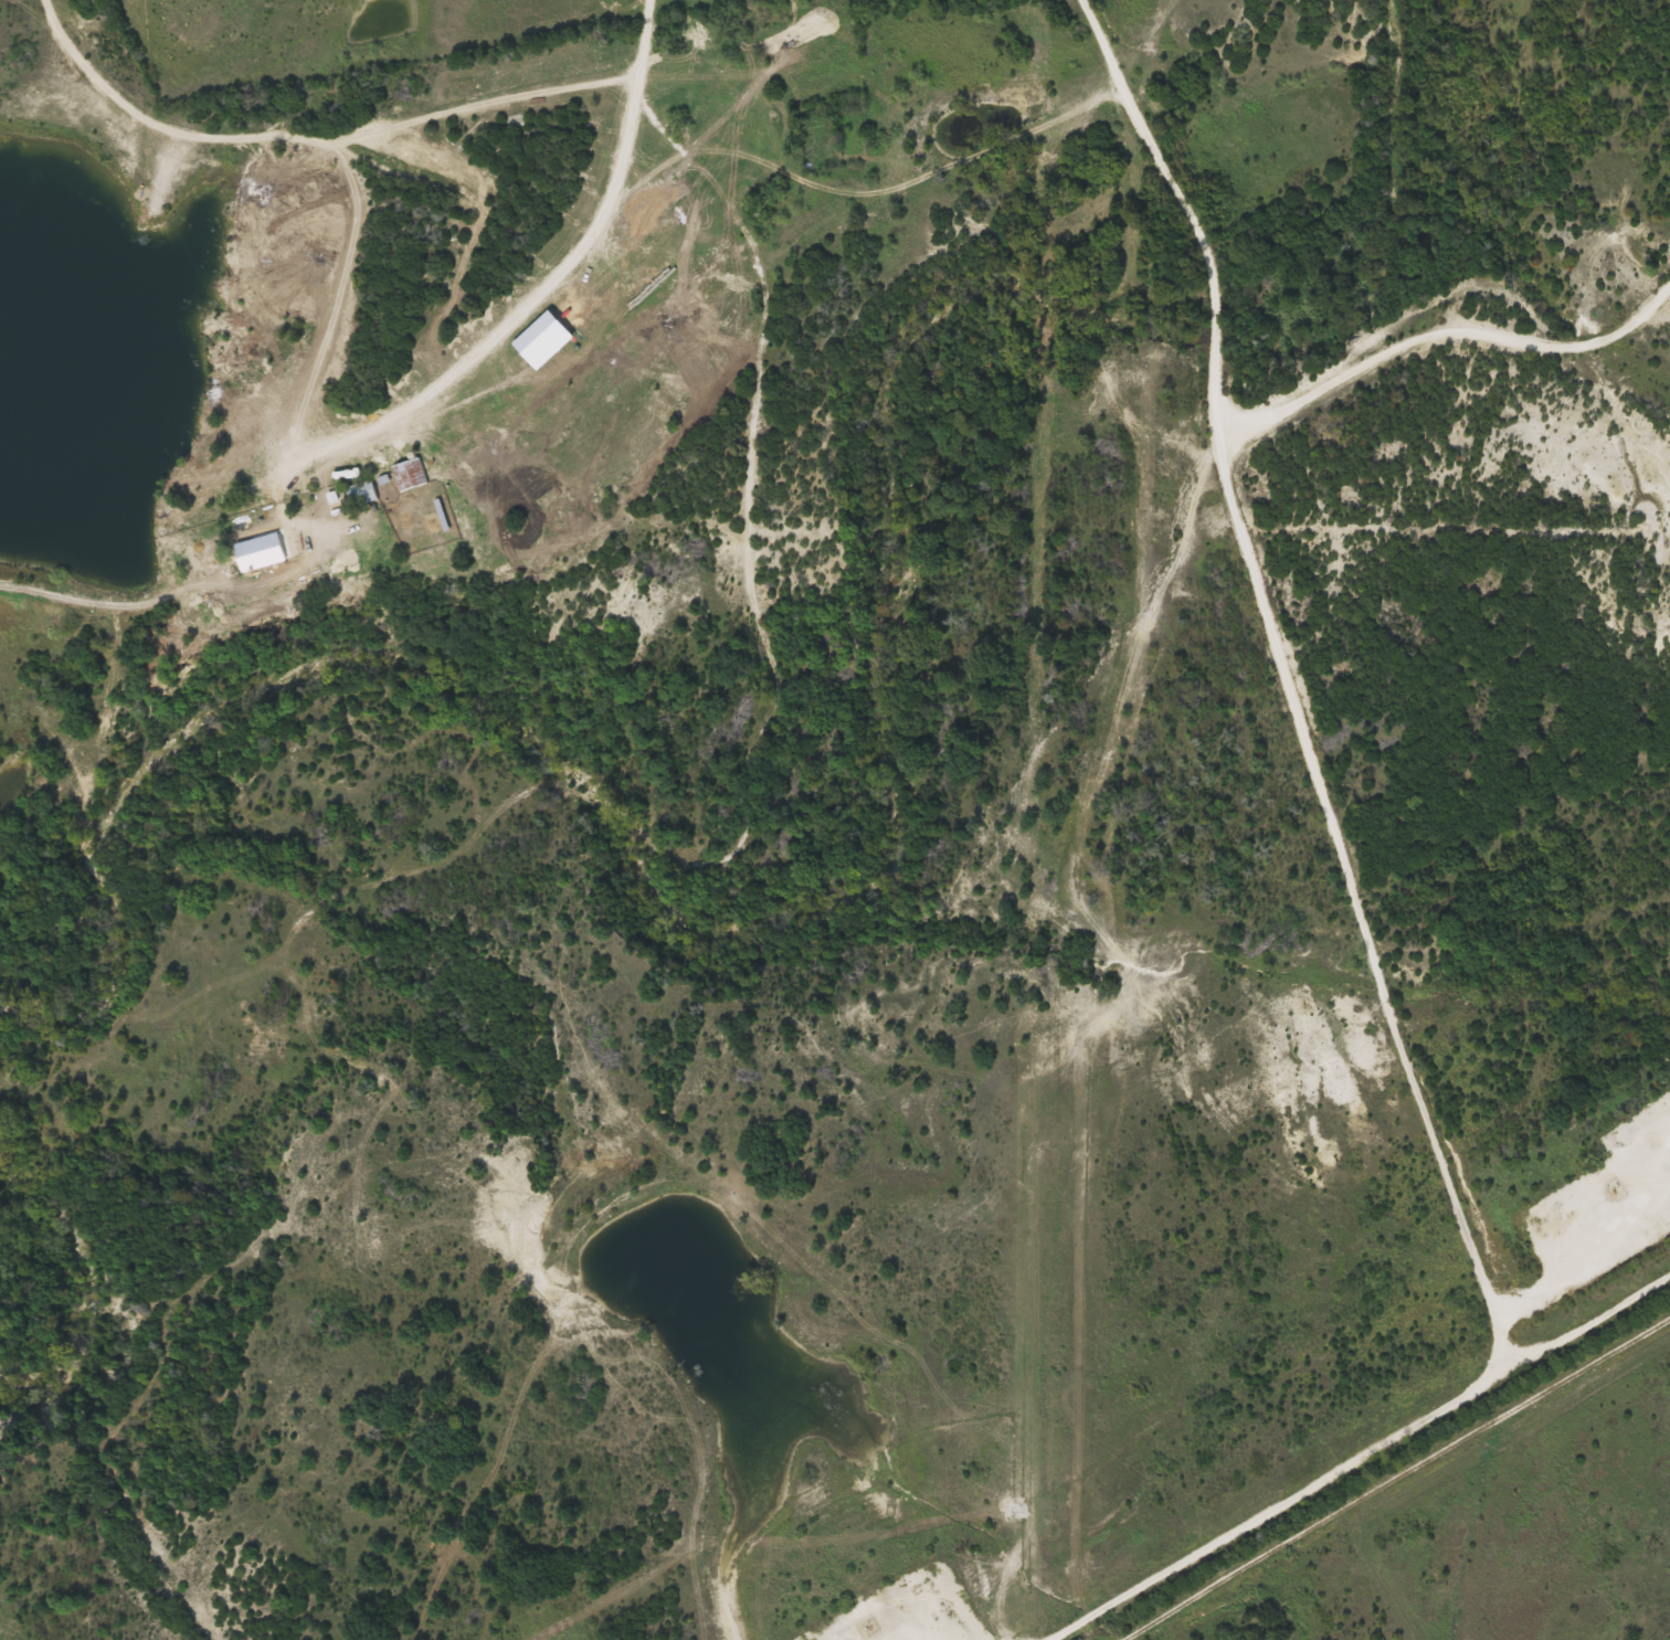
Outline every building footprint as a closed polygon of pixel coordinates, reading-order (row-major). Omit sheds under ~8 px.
[(398,490),(390,464),(418,456),(425,483),(398,490)] [(374,499),(348,507),(342,486),(369,478),(374,499)] [(277,558),(237,570),(230,544),(268,532),(277,558)]
